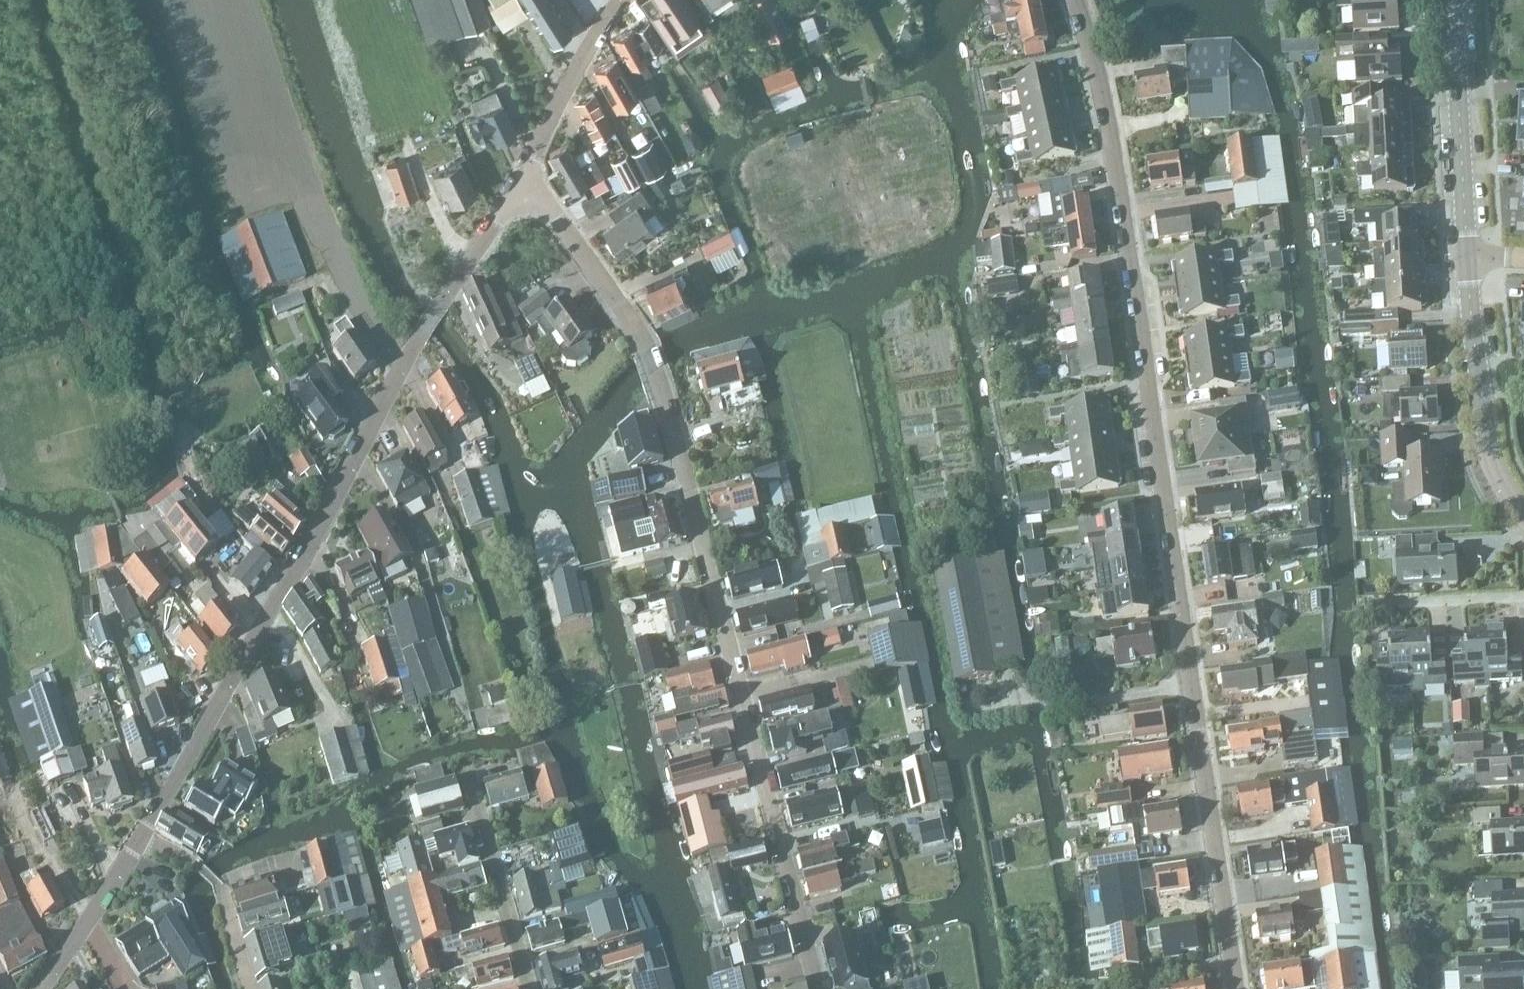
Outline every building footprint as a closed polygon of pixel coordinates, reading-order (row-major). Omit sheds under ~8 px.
[(431,45),(463,33),(490,24),(481,0),(415,0),(431,45)] [(502,28),(526,13),(518,0),(490,0),(492,2),(488,5),(502,28)] [(550,43),(553,41),(554,43),(557,44),(570,36),(570,33),(569,31),(572,29),(554,0),(523,0),(550,43)] [(643,6),(677,57),(679,56),(666,37),(676,31),(677,32),(682,29),(689,39),(693,40),(706,32),(697,19),(698,18),(686,0),(655,0),(660,8),(651,14),(644,5),(643,6)] [(705,6),(708,11),(725,0),(701,0),(705,6)] [(750,0),(755,11),(769,39),(789,30),(774,0),(750,0)] [(993,29),(1043,18),(1041,9),(1044,8),(1046,5),(1045,0),(1014,0),(1016,11),(1005,13),(1006,17),(992,20),(993,29)] [(1334,9),(1354,8),(1355,32),(1399,29),(1397,0),(1333,0),(1334,9)] [(1043,18),(993,29),(995,38),(1010,35),(1011,39),(1022,36),(1024,49),(1048,44),(1048,41),(1051,40),(1053,37),(1051,30),(1048,27),(1045,28),(1043,18)] [(649,20),(634,29),(638,37),(642,44),(648,53),(663,44),(649,20)] [(923,36),(919,35),(920,32),(903,26),(896,51),(913,56),(915,47),(919,48),(923,36)] [(632,27),(613,38),(630,67),(637,79),(650,71),(643,59),(649,56),(642,44),(638,37),(638,38),(632,27)] [(1388,37),(1337,40),(1339,66),(1357,65),(1358,84),(1402,82),(1400,48),(1389,49),(1388,37)] [(1286,41),(1284,53),(1300,56),(1302,44),(1286,41)] [(1304,54),(1318,53),(1317,42),(1303,42),(1304,54)] [(1171,87),(1187,85),(1184,67),(1187,67),(1186,50),(1163,52),(1165,69),(1155,70),(1156,75),(1135,78),(1139,105),(1173,100),(1171,87)] [(615,58),(594,69),(617,109),(638,97),(615,58)] [(762,75),(770,94),(799,82),(792,63),(762,75)] [(1058,74),(1057,72),(1017,80),(1017,81),(1002,84),(1004,94),(1014,92),(1014,90),(1019,89),(1023,107),(1063,99),(1061,89),(1065,89),(1062,74),(1058,74)] [(1233,119),(1230,77),(1188,79),(1191,122),(1233,119)] [(718,79),(702,87),(716,112),(732,103),(718,79)] [(649,82),(638,88),(644,100),(655,94),(649,82)] [(492,132),(496,141),(516,131),(502,102),(501,103),(495,90),(472,101),(478,114),(469,118),(478,138),(492,132)] [(1390,92),(1354,95),(1355,129),(1412,126),(1411,112),(1409,111),(1409,103),(1391,104),(1390,92)] [(575,103),(596,141),(614,131),(594,93),(575,103)] [(1063,100),(1063,99),(1023,107),(1023,108),(1007,111),(1009,121),(1020,119),(1020,117),(1025,116),(1029,135),(1069,127),(1067,117),(1071,116),(1067,99),(1063,100)] [(1321,118),(1307,121),(1309,131),(1323,130),(1321,118)] [(1355,129),(1347,129),(1348,138),(1356,137),(1356,150),(1372,149),(1372,150),(1405,148),(1405,147),(1411,147),(1411,141),(1413,139),(1412,126),(1355,129)] [(1071,137),(1069,127),(1029,135),(1033,154),(1028,156),(1028,154),(1017,156),(1019,166),(1035,162),(1035,163),(1075,154),(1074,152),(1078,151),(1075,136),(1071,137)] [(1342,130),(1322,131),(1323,139),(1342,138),(1342,130)] [(785,140),(789,151),(806,143),(801,133),(785,140)] [(653,140),(631,152),(643,173),(645,177),(666,166),(664,162),(653,140)] [(1254,141),(1228,144),(1234,188),(1237,212),(1278,207),(1275,183),(1259,185),(1254,141)] [(595,158),(579,167),(566,144),(550,154),(566,182),(569,180),(574,189),(587,182),(589,185),(605,176),(595,158)] [(1373,164),(1358,165),(1358,172),(1412,169),(1414,166),(1414,157),(1412,155),(1411,147),(1405,147),(1405,148),(1372,150),(1373,164)] [(576,156),(581,164),(591,158),(586,149),(576,156)] [(627,151),(610,160),(624,186),(641,177),(627,151)] [(1323,154),(1309,155),(1312,172),(1325,170),(1323,154)] [(1148,163),(1152,189),(1197,183),(1194,169),(1181,171),(1179,158),(1148,163)] [(419,197),(406,159),(387,165),(400,203),(419,197)] [(446,192),(452,204),(475,192),(460,160),(433,174),(443,194),(446,192)] [(1412,169),(1358,172),(1358,180),(1374,179),(1375,194),(1408,192),(1414,192),(1413,183),(1415,181),(1415,172),(1412,170),(1412,169)] [(664,190),(682,186),(680,177),(662,181),(664,190)] [(1206,183),(1208,194),(1232,191),(1230,179),(1206,183)] [(1016,188),(1019,201),(1066,192),(1064,181),(1016,188)] [(653,231),(644,218),(655,210),(639,188),(616,205),(624,215),(604,230),(621,255),(653,231)] [(606,204),(599,192),(582,202),(589,214),(606,204)] [(1041,222),(1043,234),(1093,227),(1089,201),(1076,203),(1075,196),(1051,199),(1054,220),(1041,222)] [(405,219),(400,204),(390,208),(396,222),(405,219)] [(587,227),(605,217),(600,209),(582,220),(587,227)] [(1401,209),(1356,212),(1356,227),(1376,226),(1377,245),(1378,246),(1419,243),(1417,220),(1402,221),(1401,209)] [(1156,219),(1159,243),(1194,238),(1206,236),(1204,221),(1191,223),(1190,214),(1156,219)] [(281,215),(235,233),(259,296),(306,278),(281,215)] [(1339,228),(1338,217),(1323,219),(1325,229),(1339,228)] [(1093,227),(1043,234),(1045,250),(1071,247),(1073,260),(1097,257),(1093,227)] [(983,234),(984,243),(1004,241),(1003,232),(983,234)] [(700,245),(707,258),(732,245),(725,233),(700,245)] [(984,243),(976,244),(978,262),(994,260),(996,274),(1015,272),(1011,240),(1004,241),(984,243)] [(1377,245),(1370,245),(1370,253),(1386,253),(1387,267),(1420,265),(1419,258),(1423,258),(1425,255),(1424,246),(1422,244),(1419,244),(1419,243),(1378,246),(1377,245)] [(1339,247),(1327,248),(1329,271),(1342,270),(1339,247)] [(1176,264),(1172,265),(1174,280),(1178,279),(1180,290),(1220,284),(1217,264),(1223,264),(1223,265),(1234,264),(1232,254),(1216,256),(1176,262),(1176,264)] [(1282,254),(1269,256),(1272,272),(1284,270),(1282,254)] [(1420,265),(1387,267),(1374,268),(1375,282),(1372,282),(1372,290),(1421,287),(1421,286),(1424,286),(1426,283),(1426,274),(1423,272),(1420,272),(1420,265)] [(694,281),(687,267),(646,287),(664,324),(693,310),(687,298),(682,287),(694,281)] [(1071,290),(1052,293),(1054,306),(1103,299),(1102,287),(1105,287),(1107,284),(1106,277),(1103,275),(1100,275),(1100,273),(1069,277),(1071,290)] [(988,283),(989,298),(1018,293),(1016,279),(988,283)] [(464,291),(492,352),(523,337),(515,320),(520,318),(511,297),(495,304),(485,280),(464,291)] [(1224,311),(1240,309),(1239,299),(1228,301),(1228,302),(1223,303),(1220,284),(1180,290),(1181,300),(1177,300),(1180,315),(1183,315),(1184,317),(1224,312),(1224,311)] [(1421,288),(1421,287),(1372,290),(1373,312),(1345,313),(1346,325),(1378,323),(1377,312),(1422,309),(1422,301),(1425,301),(1427,299),(1427,290),(1424,288),(1421,288)] [(520,309),(531,324),(537,320),(547,334),(556,328),(565,341),(562,343),(560,353),(568,363),(577,365),(588,357),(589,348),(584,341),(596,332),(582,312),(580,313),(570,300),(542,320),(538,313),(551,304),(543,292),(520,309)] [(1368,310),(1366,292),(1341,295),(1343,313),(1368,310)] [(1074,311),(1077,329),(1107,324),(1103,299),(1054,306),(1055,314),(1074,311)] [(983,316),(984,331),(1005,329),(1003,314),(983,316)] [(345,322),(333,330),(343,344),(333,351),(354,381),(376,366),(345,322)] [(1341,338),(1371,336),(1371,339),(1389,338),(1391,371),(1427,369),(1425,336),(1399,337),(1399,323),(1340,327),(1341,338)] [(1060,349),(1062,356),(1111,349),(1107,324),(1077,329),(1079,346),(1060,349)] [(1189,354),(1191,364),(1231,359),(1228,339),(1234,338),(1234,340),(1245,339),(1243,329),(1227,331),(1187,336),(1187,339),(1183,340),(1185,355),(1189,354)] [(1111,349),(1062,356),(1063,364),(1068,363),(1071,381),(1115,375),(1111,349)] [(745,387),(738,360),(712,367),(709,352),(696,355),(707,398),(724,394),(727,407),(735,405),(737,411),(764,404),(759,384),(745,387)] [(1292,354),(1278,355),(1279,371),(1294,369),(1292,354)] [(515,363),(526,387),(545,378),(534,355),(515,363)] [(1260,371),(1259,355),(1245,355),(1245,371),(1260,371)] [(1234,378),(1231,359),(1191,364),(1192,375),(1188,375),(1190,390),(1194,390),(1195,392),(1235,387),(1235,386),(1251,384),(1250,374),(1239,376),(1239,377),(1234,378)] [(334,439),(344,432),(344,428),(343,425),(348,422),(333,400),(344,393),(327,368),(307,382),(313,390),(296,402),(323,440),(328,436),(329,438),(334,439)] [(464,386),(457,386),(451,375),(426,388),(442,416),(455,409),(464,426),(474,421),(465,404),(466,403),(465,400),(468,394),(464,386)] [(1401,393),(1403,427),(1438,425),(1436,391),(1411,393),(1410,379),(1382,380),(1383,395),(1401,393)] [(1298,391),(1266,396),(1268,412),(1300,407),(1298,391)] [(1195,443),(1198,442),(1199,444),(1251,437),(1245,401),(1220,405),(1222,418),(1195,422),(1196,426),(1193,427),(1195,443)] [(1062,418),(1068,417),(1070,436),(1111,430),(1109,421),(1113,420),(1111,405),(1107,405),(1107,403),(1067,409),(1050,411),(1052,421),(1063,420),(1062,418)] [(408,424),(403,427),(430,476),(438,471),(431,458),(444,451),(425,415),(421,417),(417,415),(408,419),(408,424)] [(609,480),(592,483),(596,504),(648,494),(643,473),(641,473),(640,469),(664,462),(653,422),(650,422),(648,415),(633,419),(635,427),(620,431),(621,434),(616,439),(619,451),(626,453),(632,475),(609,480)] [(685,426),(685,437),(704,436),(704,426),(685,426)] [(1356,426),(1347,427),(1348,437),(1357,436),(1356,426)] [(251,438),(266,469),(282,461),(267,430),(251,438)] [(1115,430),(1111,431),(1111,430),(1070,436),(1054,438),(1056,448),(1067,447),(1066,445),(1072,444),(1074,464),(1115,458),(1113,448),(1117,447),(1115,430)] [(1258,451),(1286,452),(1287,433),(1259,432),(1258,451)] [(1410,435),(1382,436),(1384,468),(1405,466),(1406,486),(1394,486),(1395,502),(1392,505),(1393,514),(1399,519),(1407,519),(1413,513),(1412,504),(1441,503),(1439,473),(1443,472),(1442,453),(1411,455),(1410,435)] [(1202,467),(1229,463),(1231,476),(1256,472),(1251,437),(1199,444),(1199,447),(1196,447),(1198,463),(1201,463),(1202,467)] [(1048,440),(1034,442),(1037,457),(1050,455),(1048,440)] [(288,459),(301,478),(315,469),(302,449),(288,459)] [(376,469),(400,512),(431,495),(407,453),(376,469)] [(1120,468),(1116,469),(1115,458),(1074,464),(1077,484),(1072,484),(1072,482),(1061,484),(1062,494),(1078,492),(1119,486),(1118,484),(1122,483),(1120,468)] [(756,473),(760,488),(781,483),(778,467),(756,473)] [(453,480),(470,530),(492,522),(475,473),(453,480)] [(1262,478),(1265,497),(1285,495),(1282,475),(1262,478)] [(261,510),(293,538),(305,525),(295,516),(298,512),(286,501),(288,498),(288,495),(276,483),(269,495),(272,498),(261,510)] [(714,513),(716,512),(719,525),(736,521),(735,516),(760,510),(754,485),(710,496),(714,513)] [(1243,489),(1196,495),(1199,522),(1247,516),(1243,489)] [(1041,493),(1018,497),(1021,517),(1044,514),(1041,493)] [(664,499),(648,503),(642,504),(641,501),(610,509),(623,558),(686,541),(677,508),(667,510),(664,499)] [(816,513),(822,533),(845,528),(877,520),(873,500),(816,513)] [(264,516),(259,522),(241,507),(234,516),(281,558),(295,543),(264,516)] [(217,545),(187,508),(165,526),(195,563),(217,545)] [(1088,536),(1089,544),(1138,537),(1134,511),(1104,515),(1107,533),(1088,536)] [(375,563),(385,584),(405,575),(400,563),(412,556),(388,513),(384,515),(382,512),(369,519),(371,523),(359,530),(377,562),(375,563)] [(1017,518),(1018,530),(1041,528),(1040,515),(1017,518)] [(135,543),(160,575),(172,565),(165,556),(178,546),(160,523),(135,543)] [(853,559),(845,528),(822,533),(825,548),(805,553),(809,569),(842,561),(853,559)] [(99,572),(117,569),(147,606),(169,588),(144,557),(121,529),(92,534),(99,572)] [(1315,530),(1291,534),(1294,553),(1318,549),(1315,530)] [(1109,549),(1112,566),(1142,562),(1138,537),(1089,544),(1090,551),(1109,549)] [(1429,538),(1396,540),(1399,587),(1457,584),(1457,582),(1460,582),(1459,568),(1456,568),(1455,551),(1430,552),(1429,538)] [(1228,550),(1204,554),(1208,584),(1248,579),(1245,558),(1254,557),(1252,547),(1228,551),(1228,550)] [(230,583),(249,599),(274,568),(255,552),(230,583)] [(386,602),(379,585),(380,584),(367,554),(336,568),(349,599),(367,590),(374,607),(386,602)] [(996,676),(994,667),(1003,666),(983,556),(935,565),(957,683),(996,676)] [(809,569),(813,587),(828,584),(834,613),(853,608),(845,571),(844,571),(842,561),(809,569)] [(1096,587),(1097,595),(1146,587),(1142,562),(1112,566),(1114,584),(1096,587)] [(729,577),(734,600),(783,588),(777,565),(729,577)] [(1030,570),(1032,578),(1047,576),(1045,568),(1030,570)] [(550,576),(560,623),(584,617),(574,570),(550,576)] [(325,623),(315,608),(326,599),(312,579),(302,589),(300,587),(283,607),(303,637),(325,623)] [(124,587),(109,594),(111,599),(119,615),(134,607),(124,587)] [(1146,587),(1097,595),(1098,602),(1117,599),(1119,617),(1150,613),(1146,587)] [(199,601),(191,608),(201,621),(200,621),(219,645),(239,630),(220,606),(217,608),(213,602),(217,599),(208,588),(196,597),(199,601)] [(669,610),(677,641),(709,632),(704,613),(701,614),(696,595),(667,602),(665,594),(647,599),(651,614),(669,610)] [(1283,595),(1263,598),(1264,610),(1284,607),(1283,595)] [(901,612),(897,598),(869,605),(873,619),(901,612)] [(1067,598),(1044,600),(1045,615),(1068,613),(1067,598)] [(423,599),(389,608),(402,653),(414,687),(419,703),(441,695),(424,645),(435,641),(423,599)] [(738,614),(744,636),(797,623),(795,614),(792,600),(781,603),(770,605),(770,606),(738,614)] [(1216,636),(1248,631),(1273,628),(1272,619),(1257,621),(1255,608),(1213,614),(1216,636)] [(907,613),(888,617),(891,631),(893,631),(910,627),(907,613)] [(99,651),(114,646),(105,619),(91,624),(99,651)] [(166,636),(187,663),(190,661),(201,675),(222,658),(198,629),(187,638),(177,627),(166,636)] [(1486,632),(1488,674),(1488,683),(1523,681),(1521,656),(1508,656),(1506,628),(1485,629),(1485,632),(1486,632)] [(1112,635),(1113,640),(1097,642),(1100,660),(1116,658),(1117,669),(1141,666),(1140,662),(1157,659),(1152,629),(1112,635)] [(362,648),(379,703),(412,691),(393,630),(383,634),(385,641),(362,648)] [(1391,637),(1389,637),(1390,663),(1377,664),(1378,689),(1413,687),(1410,636),(1409,636),(1407,636),(1404,630),(1393,631),(1391,637)] [(901,670),(893,631),(891,631),(869,636),(878,675),(901,670)] [(1409,633),(1409,636),(1410,636),(1413,687),(1413,695),(1416,695),(1424,687),(1447,685),(1445,660),(1432,661),(1430,632),(1409,633)] [(1489,690),(1488,683),(1488,674),(1486,632),(1485,632),(1465,633),(1466,659),(1453,660),(1454,685),(1475,684),(1475,691),(1489,690)] [(304,641),(321,673),(337,664),(320,633),(304,641)] [(637,643),(646,678),(669,672),(660,637),(637,643)] [(812,661),(807,639),(748,654),(754,675),(785,667),(787,673),(806,668),(805,663),(812,661)] [(1075,640),(1077,658),(1090,656),(1088,639),(1075,640)] [(141,651),(121,663),(139,694),(160,682),(141,651)] [(93,656),(99,682),(116,678),(109,652),(93,656)] [(1258,685),(1308,678),(1306,664),(1307,664),(1306,655),(1254,662),(1254,669),(1222,673),(1225,695),(1240,693),(1240,695),(1259,693),(1258,685)] [(717,690),(710,662),(665,674),(671,695),(672,695),(693,689),(695,696),(717,690)] [(1313,714),(1337,711),(1331,662),(1307,664),(1306,664),(1308,678),(1312,714),(1313,714)] [(917,670),(899,674),(904,697),(922,694),(917,670)] [(246,688),(256,711),(243,716),(255,745),(278,736),(271,720),(291,712),(276,675),(246,688)] [(149,701),(141,704),(152,734),(179,724),(168,694),(167,694),(164,684),(146,691),(149,701)] [(28,694),(50,759),(41,762),(49,785),(73,776),(65,754),(75,750),(53,686),(28,694)] [(498,687),(483,690),(486,705),(461,710),(465,728),(505,719),(498,687)] [(693,689),(672,695),(678,716),(675,717),(676,723),(729,709),(724,689),(717,690),(695,696),(693,689)] [(760,702),(766,722),(799,713),(800,717),(814,713),(816,709),(811,689),(760,702)] [(853,698),(839,701),(842,712),(855,708),(853,698)] [(1100,721),(1103,739),(1134,734),(1135,741),(1168,736),(1164,708),(1130,713),(1131,717),(1100,721)] [(674,713),(655,719),(660,737),(661,736),(678,731),(679,731),(676,723),(675,717),(674,713)] [(1312,714),(1281,718),(1279,718),(1285,766),(1319,761),(1313,714),(1312,714)] [(830,716),(770,732),(776,753),(786,751),(788,758),(807,754),(805,744),(823,739),(835,735),(830,716)] [(682,743),(688,741),(701,738),(704,748),(713,746),(715,755),(733,751),(730,742),(737,740),(731,718),(699,727),(699,726),(679,731),(678,731),(681,743),(682,743)] [(1262,728),(1230,732),(1233,755),(1265,751),(1264,743),(1282,740),(1279,722),(1261,724),(1262,728)] [(126,740),(125,740),(135,771),(156,764),(146,733),(145,733),(142,724),(123,730),(126,740)] [(236,734),(244,758),(255,754),(247,730),(236,734)] [(359,777),(345,731),(320,739),(334,785),(359,777)] [(738,766),(735,754),(712,760),(710,753),(686,759),(682,743),(681,743),(678,731),(661,736),(674,783),(738,766)] [(823,739),(828,756),(851,750),(846,732),(835,735),(823,739)] [(0,735),(0,777),(13,773),(1,735),(0,735)] [(1483,737),(1455,739),(1457,767),(1476,765),(1477,789),(1523,786),(1523,770),(1523,749),(1505,750),(1505,753),(1484,754),(1483,737)] [(1172,761),(1176,761),(1174,749),(1170,750),(1169,747),(1138,752),(1138,751),(1120,753),(1124,783),(1142,781),(1142,779),(1174,775),(1172,761)] [(122,806),(133,802),(121,768),(114,748),(102,752),(109,772),(96,776),(97,778),(83,783),(90,804),(104,799),(107,810),(110,810),(111,813),(114,814),(121,812),(123,809),(122,806)] [(780,771),(784,792),(838,778),(838,775),(860,769),(855,752),(780,771)] [(930,757),(914,761),(911,762),(921,809),(941,804),(930,757)] [(1254,762),(1232,771),(1237,785),(1259,776),(1254,762)] [(189,792),(183,802),(186,804),(184,807),(185,808),(213,825),(214,826),(232,796),(245,804),(246,805),(258,786),(256,786),(232,771),(224,766),(223,765),(212,784),(213,784),(209,791),(199,785),(198,784),(192,794),(189,792)] [(708,799),(749,789),(744,767),(673,785),(678,807),(708,799)] [(524,778),(523,772),(486,783),(494,809),(530,799),(530,797),(539,794),(544,810),(569,803),(559,768),(524,778)] [(1336,829),(1327,772),(1283,778),(1284,783),(1269,785),(1269,787),(1238,792),(1242,817),(1274,813),(1273,806),(1285,804),(1286,807),(1309,804),(1314,832),(1336,829)] [(416,791),(426,821),(465,810),(456,779),(416,791)] [(1095,793),(1098,811),(1133,805),(1130,787),(1095,793)] [(787,804),(793,830),(844,817),(837,791),(787,804)] [(692,858),(728,850),(729,850),(720,814),(713,816),(708,799),(678,807),(692,858)] [(870,800),(857,804),(862,817),(874,813),(870,800)] [(1124,808),(1108,811),(1112,831),(1127,829),(1133,828),(1135,841),(1183,834),(1181,822),(1184,819),(1183,812),(1179,810),(1178,807),(1146,812),(1145,805),(1124,808)] [(1501,823),(1501,809),(1473,811),(1473,825),(1491,824),(1494,857),(1523,856),(1523,822),(1501,823)] [(194,828),(167,812),(156,829),(183,846),(184,844),(197,853),(209,833),(196,825),(194,828)] [(952,892),(941,820),(917,824),(922,851),(906,854),(909,877),(907,877),(911,899),(952,892)] [(440,821),(419,827),(423,839),(444,832),(440,821)] [(439,853),(441,858),(456,854),(460,867),(480,861),(470,827),(423,840),(428,856),(439,853)] [(14,859),(40,910),(70,894),(62,877),(70,873),(47,829),(20,844),(25,853),(14,859)] [(582,866),(571,831),(550,837),(561,872),(582,866)] [(434,878),(428,856),(423,840),(398,847),(409,885),(434,878)] [(838,864),(835,854),(850,850),(847,840),(799,852),(804,873),(838,864)] [(728,850),(710,854),(714,873),(727,869),(729,874),(769,864),(763,841),(729,850),(728,850)] [(319,888),(332,885),(340,882),(329,844),(308,850),(319,888)] [(1285,864),(1298,862),(1296,846),(1248,852),(1252,880),(1287,875),(1285,864)] [(1139,863),(1136,848),(1089,855),(1091,870),(1139,863)] [(1348,889),(1342,849),(1316,853),(1322,893),(1348,889)] [(1004,854),(992,856),(994,867),(1006,865),(1004,854)] [(877,873),(874,861),(852,866),(852,867),(837,871),(837,870),(806,878),(811,899),(842,891),(840,884),(856,880),(855,878),(877,873)] [(409,886),(426,946),(453,938),(442,900),(487,887),(481,865),(409,886)] [(1139,866),(1099,872),(1107,929),(1147,923),(1141,885),(1139,866)] [(4,867),(0,868),(0,912),(19,905),(4,867)] [(1187,867),(1142,873),(1145,891),(1158,889),(1159,897),(1191,892),(1190,883),(1195,879),(1194,871),(1187,868),(1187,867)] [(714,873),(710,874),(722,920),(740,916),(729,874),(727,869),(714,873)] [(553,872),(515,882),(525,919),(563,909),(553,872)] [(234,888),(240,909),(281,897),(275,876),(234,888)] [(353,880),(332,886),(340,915),(361,909),(353,880)] [(1508,932),(1523,931),(1523,896),(1503,897),(1502,883),(1474,885),(1475,903),(1493,902),(1494,917),(1482,918),(1483,948),(1509,947),(1508,932)] [(616,889),(563,904),(567,918),(620,903),(616,889)] [(1322,893),(1325,912),(1328,932),(1353,928),(1348,889),(1322,893)] [(237,913),(244,935),(291,921),(284,899),(237,913)] [(174,904),(146,921),(159,942),(161,941),(184,979),(200,969),(199,962),(179,930),(188,925),(174,904)] [(9,975),(45,956),(45,955),(29,924),(19,905),(0,912),(0,958),(9,975)] [(620,905),(589,914),(592,925),(598,946),(629,937),(620,905)] [(1257,914),(1261,942),(1296,937),(1294,926),(1307,924),(1305,907),(1257,914)] [(563,933),(592,925),(589,914),(528,932),(535,953),(566,944),(563,933)] [(117,942),(139,978),(168,960),(145,924),(117,942)] [(1111,929),(1116,969),(1140,966),(1135,926),(1111,929)] [(443,942),(446,954),(465,948),(468,958),(505,947),(499,927),(443,942)] [(1182,954),(1199,952),(1199,948),(1202,948),(1201,937),(1197,937),(1196,927),(1161,932),(1161,933),(1148,935),(1150,953),(1164,951),(1165,961),(1183,958),(1182,954)] [(756,929),(739,933),(741,942),(740,942),(747,968),(793,956),(787,931),(758,938),(756,929)] [(295,965),(289,947),(294,945),(289,930),(246,943),(257,980),(281,972),(280,969),(295,965)] [(639,935),(599,948),(605,969),(645,957),(639,935)] [(825,944),(826,946),(823,947),(828,967),(831,967),(837,988),(843,988),(846,988),(847,988),(870,988),(856,936),(825,944)] [(413,951),(422,980),(441,974),(433,945),(413,951)] [(538,965),(545,988),(568,988),(566,982),(585,976),(578,953),(538,965)] [(298,963),(301,974),(325,968),(322,956),(298,963)] [(366,957),(343,964),(351,988),(376,988),(366,957)] [(468,977),(469,981),(478,979),(480,988),(514,979),(508,957),(456,971),(459,980),(468,977)] [(1352,957),(1326,960),(1330,988),(1357,988),(1352,957)] [(1495,975),(1494,960),(1460,962),(1462,988),(1523,988),(1523,973),(1495,975)] [(1267,988),(1316,988),(1312,963),(1265,969),(1267,988)] [(1425,966),(1412,966),(1412,975),(1426,975),(1425,966)] [(734,988),(756,988),(751,968),(730,973),(734,988)] [(260,988),(295,988),(292,978),(260,988)] [(805,980),(772,988),(807,988),(805,980)]
